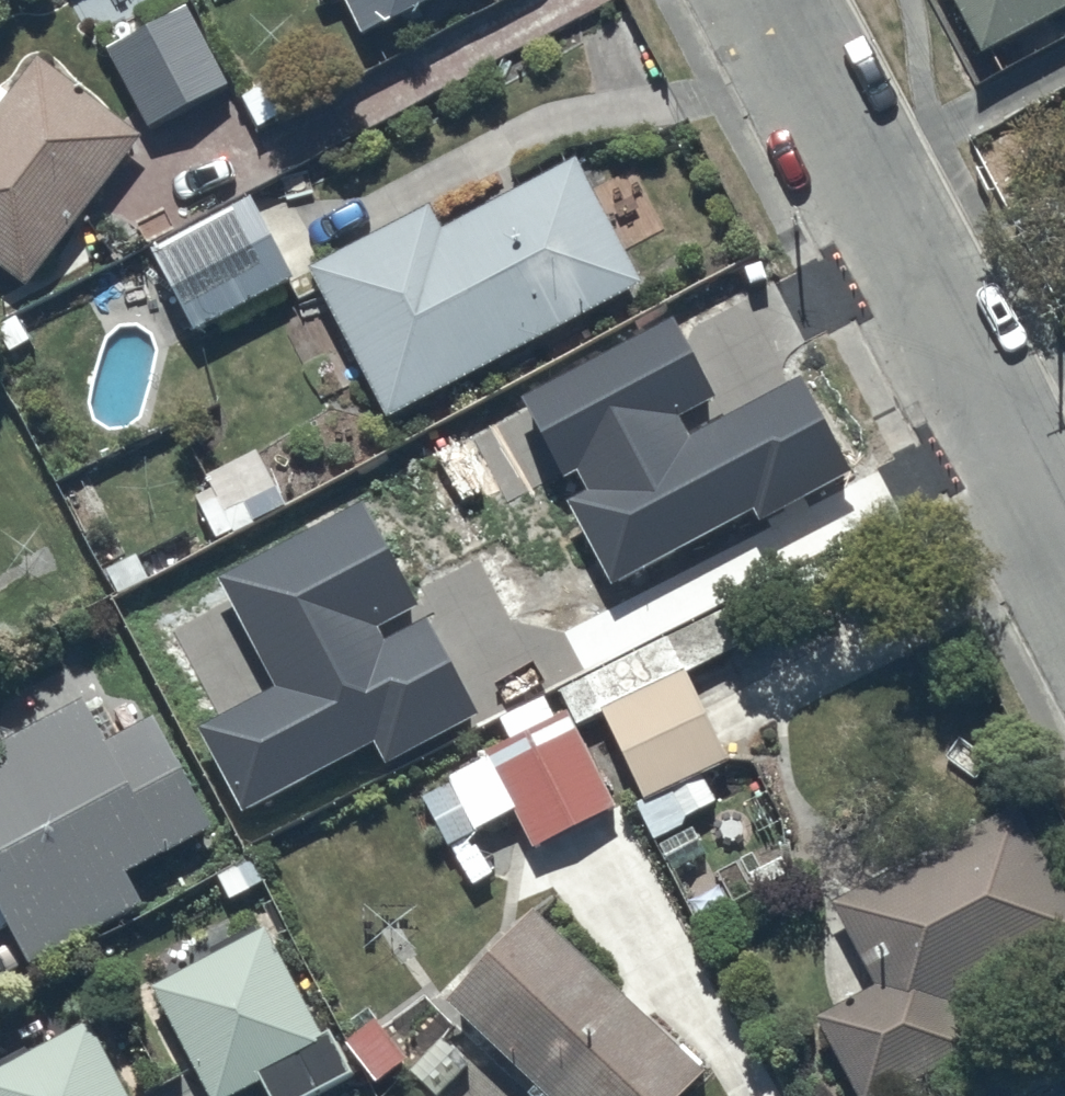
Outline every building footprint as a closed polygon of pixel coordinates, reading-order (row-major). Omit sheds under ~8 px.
[(363,30),(419,0),(347,0),(363,30)] [(978,44),(1063,0),(956,0),(978,44)] [(185,1),(104,43),(146,123),(227,81),(185,1)] [(27,282),(141,133),(38,55),(10,91),(0,83),(0,261),(27,282)] [(307,262),(385,411),(636,278),(570,153),(441,221),(428,197),(307,262)] [(151,243),(193,325),(292,274),(250,193),(151,243)] [(478,403),(495,436),(592,386),(575,353),(478,403)] [(700,373),(579,439),(634,545),(789,461),(769,424),(737,441),(700,373)] [(407,686),(431,737),(535,689),(533,684),(613,647),(573,561),(492,598),(500,615),(470,628),(481,652),(407,686)] [(565,705),(575,723),(602,709),(645,797),(637,802),(653,835),(682,821),(679,815),(713,798),(699,770),(727,756),(683,668),(758,631),(740,595),(555,686),(565,705)] [(0,760),(0,914),(25,961),(140,900),(124,869),(211,822),(176,756),(133,779),(86,690),(0,736),(0,751),(4,758),(0,760)] [(575,723),(565,705),(551,712),(544,697),(497,720),(506,737),(485,748),(488,755),(444,777),(445,780),(421,792),(446,842),(512,809),(529,844),(614,802),(575,723)] [(378,729),(296,770),(314,806),(395,765),(378,729)] [(831,898),(876,979),(818,1009),(862,1095),(892,1095),(976,1053),(945,993),(1064,932),(1064,900),(1016,803),(831,898)] [(528,902),(443,997),(533,1078),(525,1087),(535,1095),(673,1095),(704,1062),(528,902)] [(153,991),(208,1095),(240,1095),(264,1084),(270,1095),(317,1095),(351,1078),(329,1035),(322,1039),(267,932),(153,991)] [(0,1075),(0,1095),(129,1095),(92,1027),(0,1075)]
